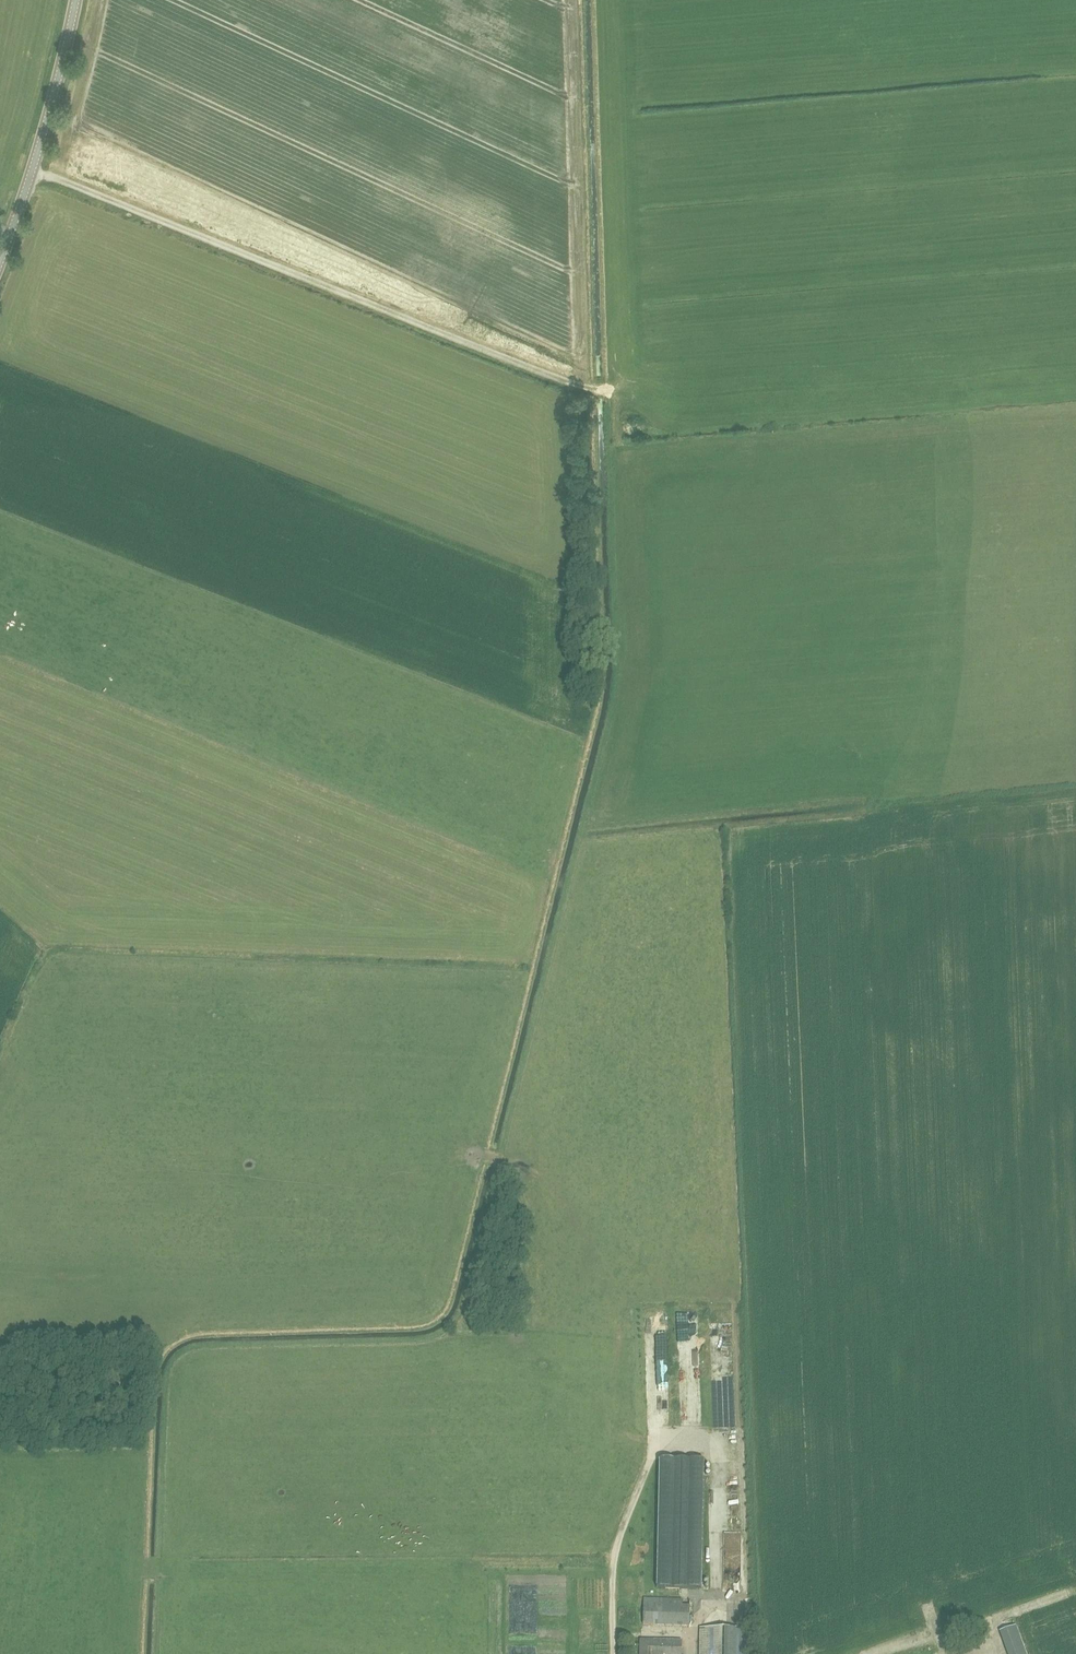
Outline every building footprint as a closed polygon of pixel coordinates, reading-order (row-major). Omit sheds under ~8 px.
[(689,1588),(701,1589),(703,1460),(659,1460),(656,1588),(689,1588)] [(717,1576),(718,1590),(733,1589),(733,1576),(717,1576)] [(682,1604),(682,1598),(644,1598),(644,1625),(689,1626),(690,1605),(682,1604)] [(1016,1625),(1001,1630),(1003,1638),(1004,1638),(1010,1653),(1027,1653),(1019,1633),(1019,1632),(1016,1625)] [(748,1628),(700,1627),(699,1653),(747,1653),(748,1628)] [(682,1639),(640,1639),(640,1653),(682,1653),(682,1639)]
